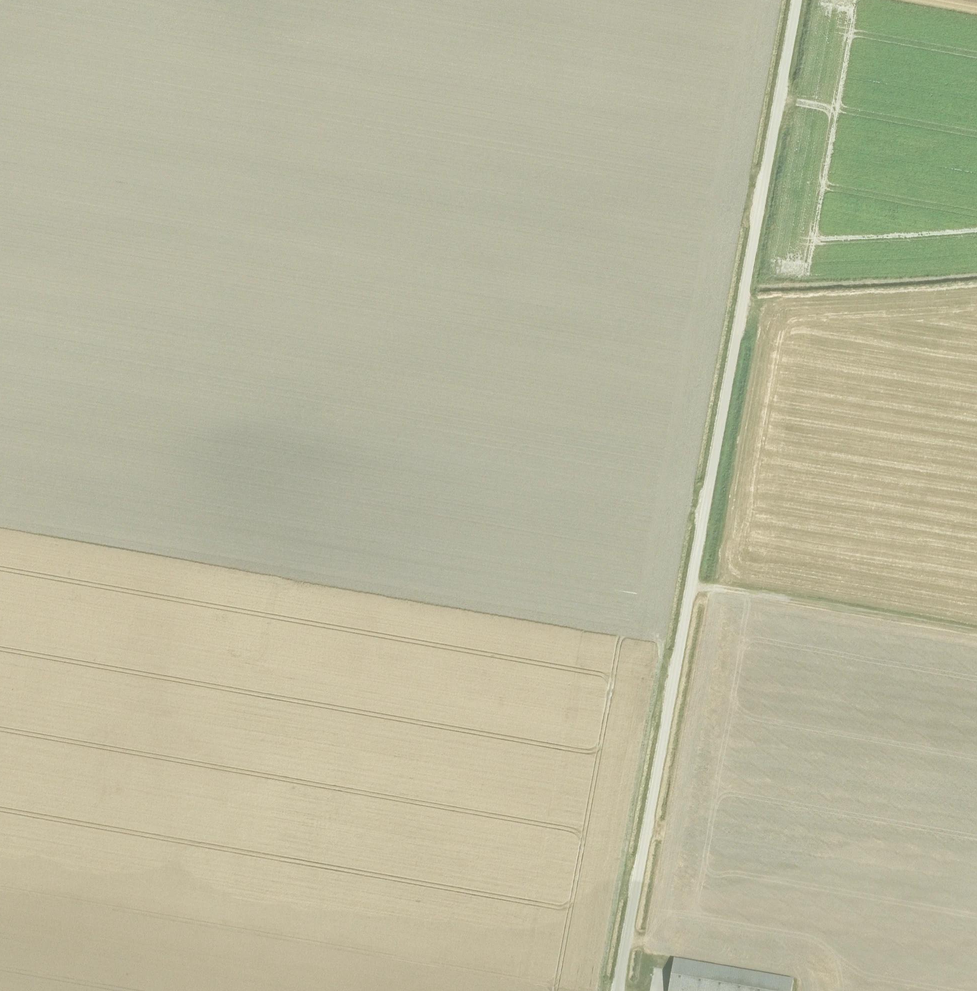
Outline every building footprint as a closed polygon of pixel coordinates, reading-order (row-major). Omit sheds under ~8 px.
[(793,982),(673,961),(668,990),(791,990),(793,982)]
